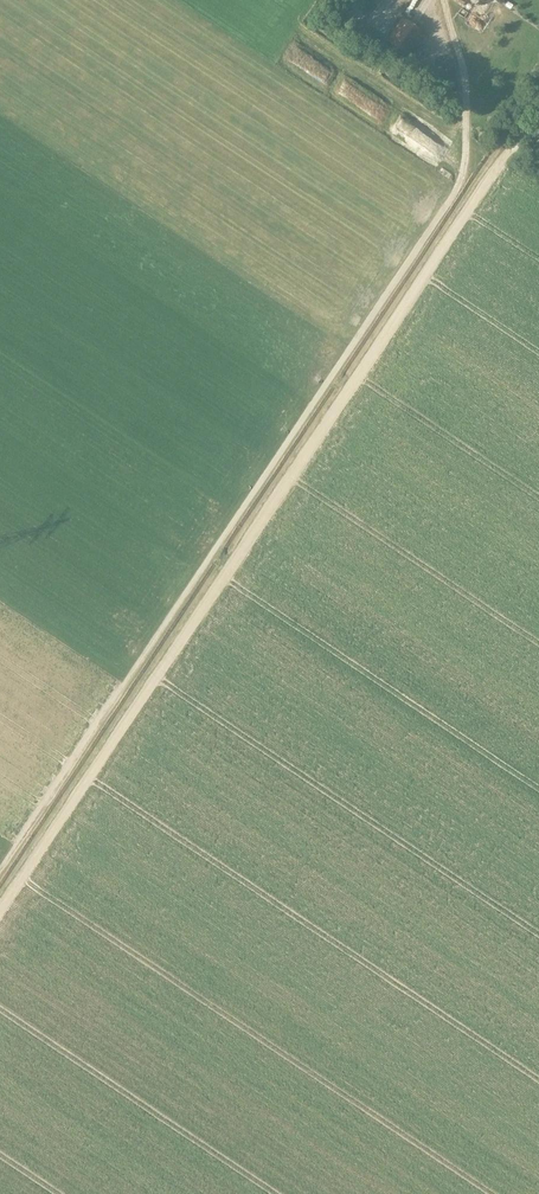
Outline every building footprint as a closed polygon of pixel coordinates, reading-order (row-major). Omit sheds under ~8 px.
[(406,54),(422,30),(403,17),(387,41),(406,54)] [(426,151),(433,139),(400,120),(394,131),(426,151)]
